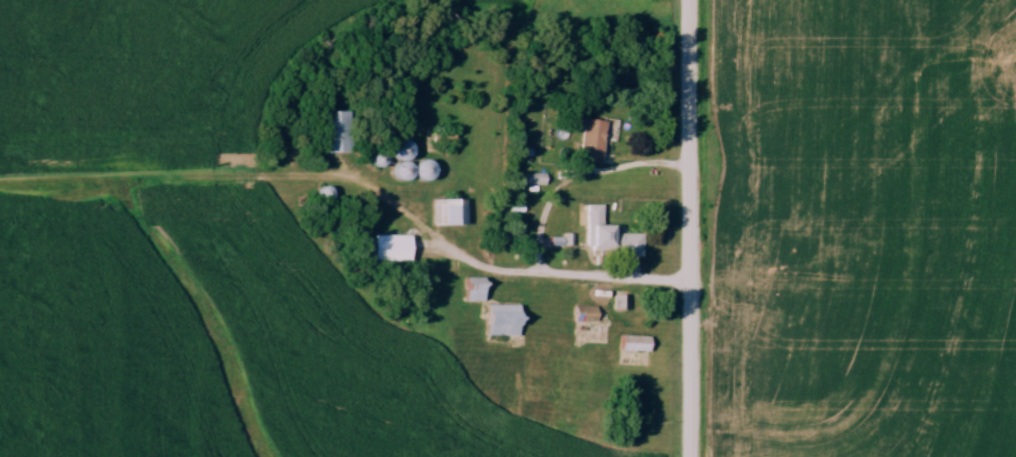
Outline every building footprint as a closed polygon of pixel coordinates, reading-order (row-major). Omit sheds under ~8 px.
[(324,111),(324,152),(351,152),(351,111),(324,111)] [(603,163),(607,119),(584,118),(581,161),(603,163)] [(408,164),(417,144),(398,136),(390,154),(403,160),(397,175),(408,180),(414,166),(408,164)] [(435,179),(436,161),(418,160),(418,179),(435,179)] [(546,173),(525,173),(525,184),(546,184),(546,173)] [(468,198),(434,198),(434,225),(468,225),(468,198)] [(604,204),(588,203),(587,252),(644,253),(644,233),(617,232),(617,225),(603,224),(604,204)] [(412,234),(373,234),(373,260),(412,260),(412,234)] [(468,300),(487,300),(487,277),(468,277),(468,300)] [(615,308),(629,308),(629,295),(615,295),(615,308)] [(498,341),(498,335),(522,335),(522,305),(490,304),(489,341),(498,341)] [(599,305),(576,305),(576,321),(599,321),(599,305)] [(652,335),(622,335),(622,351),(652,351),(652,335)]
